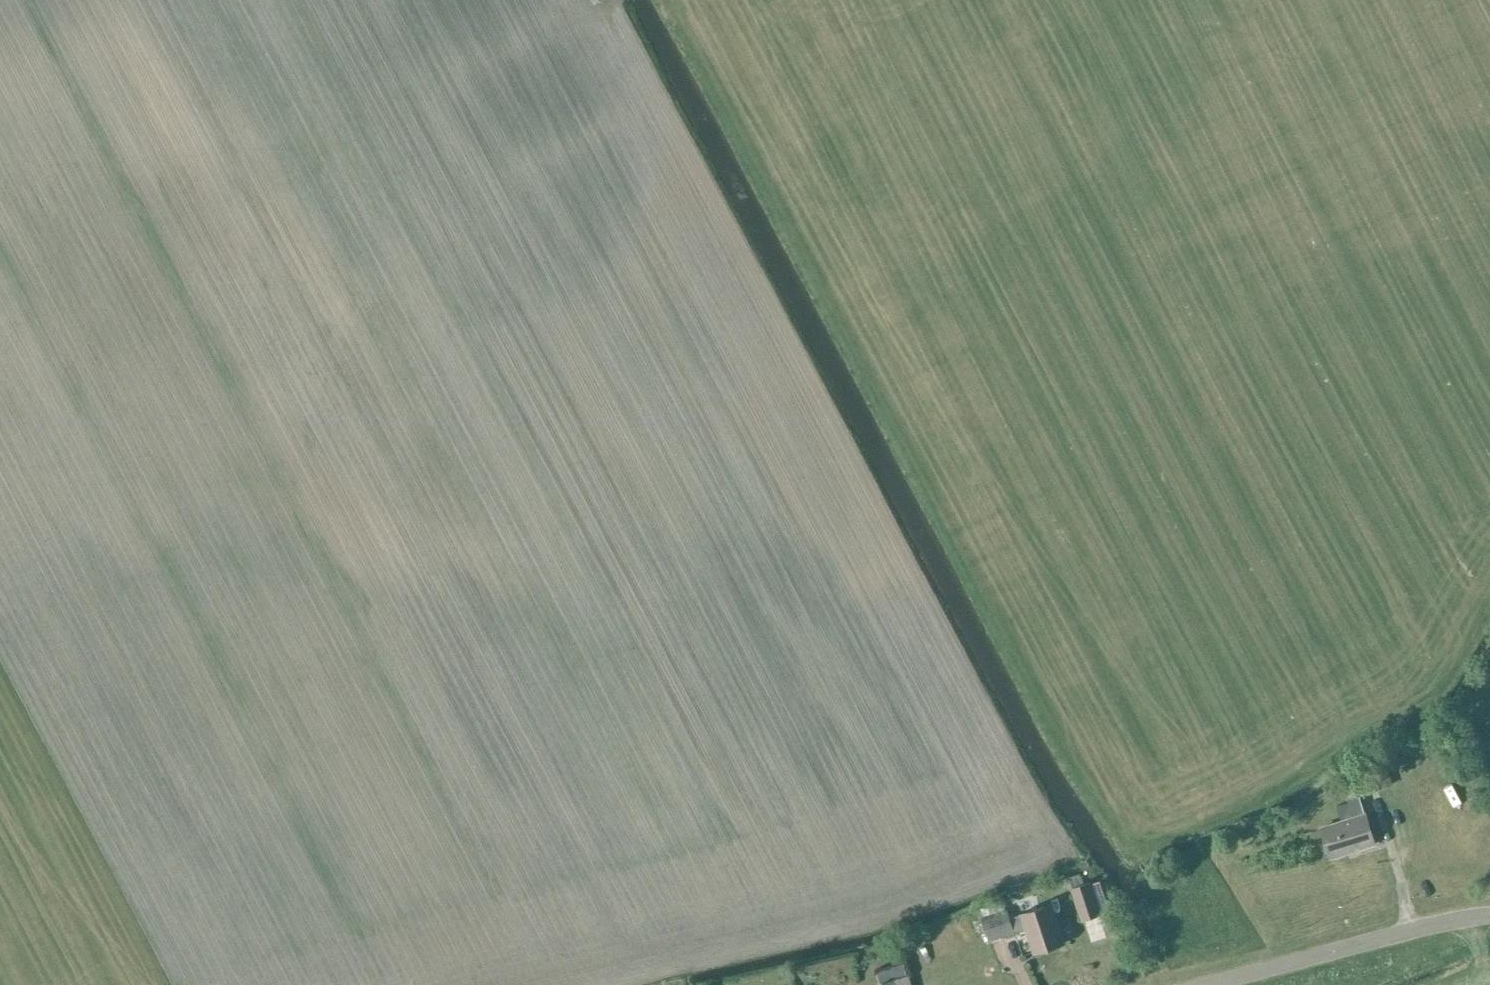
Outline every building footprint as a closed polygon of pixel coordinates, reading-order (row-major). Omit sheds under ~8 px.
[(1331,857),(1374,844),(1365,815),(1356,818),(1351,803),(1339,807),(1343,821),(1322,828),(1331,857)] [(1102,915),(1091,881),(1070,888),(1080,922),(1102,915)] [(1066,944),(1053,902),(1020,912),(1020,914),(1010,917),(1007,908),(981,917),(989,941),(1026,930),(1033,954),(1066,944)] [(907,974),(879,982),(880,984),(911,984),(907,974)]
